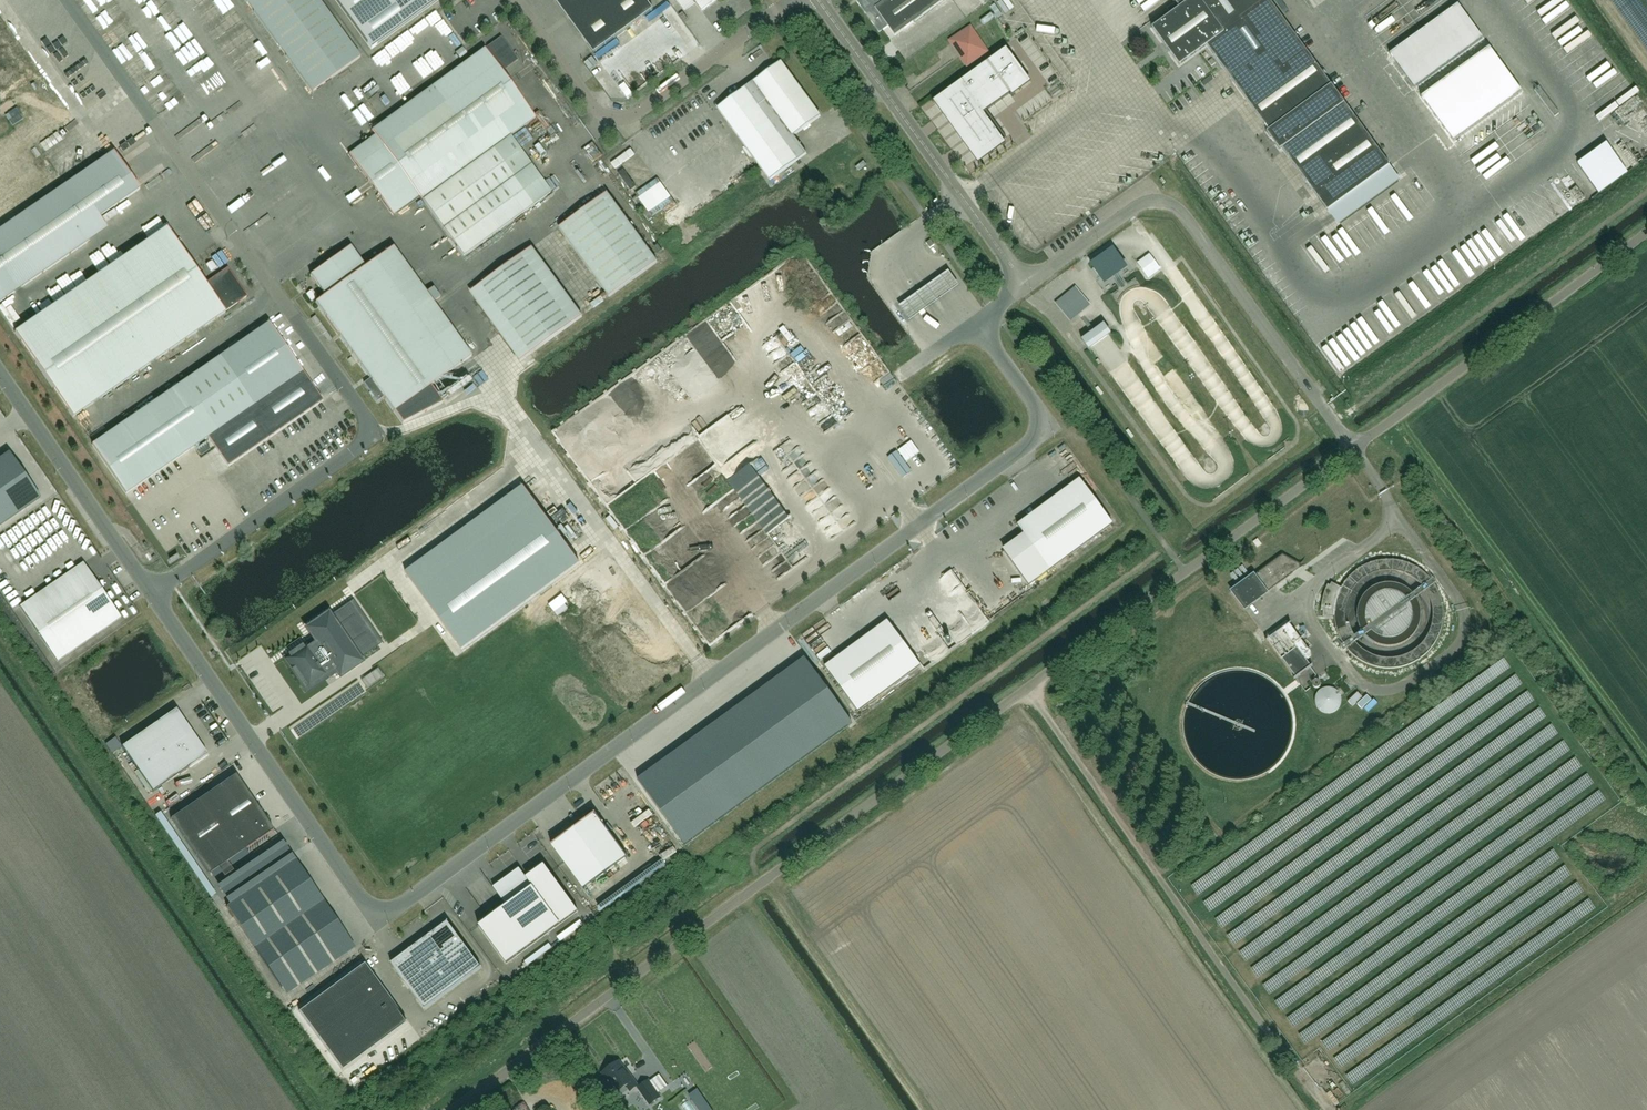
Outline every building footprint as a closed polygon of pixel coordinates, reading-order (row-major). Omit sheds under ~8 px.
[(318,0),(245,0),(312,92),(360,57),(318,0)] [(371,50),(439,0),(335,0),(371,50)] [(594,55),(653,11),(645,0),(553,0),(594,55)] [(702,11),(716,0),(694,0),(702,11)] [(856,0),(879,32),(888,26),(894,35),(942,0),(857,0),(856,0)] [(1006,12),(1016,6),(1012,0),(998,0),(1006,12)] [(1180,8),(1152,28),(1180,66),(1207,46),(1269,131),(1266,133),(1280,150),(1282,149),(1327,211),(1390,165),(1269,0),(1174,0),(1180,8)] [(1389,11),(1402,3),(1400,0),(1392,0),(1385,4),(1389,11)] [(1563,10),(1568,17),(1581,8),(1576,0),(1563,10)] [(1458,5),(1457,5),(1390,55),(1415,89),(1482,39),(1483,39),(1458,5)] [(440,11),(426,19),(434,31),(447,23),(440,11)] [(965,56),(960,59),(967,68),(989,52),(981,41),(977,43),(970,32),(955,42),(965,56)] [(371,131),(384,147),(358,167),(393,215),(419,196),(463,256),(550,193),(509,137),(535,118),(500,71),(517,59),(501,37),(484,49),(484,48),(371,131)] [(1007,48),(933,102),(934,103),(937,101),(979,159),(1003,142),(1005,145),(1006,144),(1003,140),(1001,141),(995,133),(997,131),(984,113),(1011,94),(1012,97),(1014,96),(1012,93),(1027,82),(1022,75),(1005,52),(1008,50),(1007,48)] [(1522,93),(1489,48),(1421,98),(1454,142),(1522,93)] [(1584,74),(1608,56),(1602,49),(1579,67),(1584,74)] [(793,135),(820,115),(780,61),(717,107),(770,179),(806,153),(793,135)] [(1153,68),(1166,71),(1168,65),(1154,62),(1153,68)] [(1211,117),(1237,102),(1232,94),(1206,109),(1211,117)] [(131,99),(124,102),(129,113),(136,111),(131,99)] [(105,122),(109,133),(121,128),(117,117),(105,122)] [(135,117),(124,123),(131,134),(141,128),(135,117)] [(88,242),(80,231),(140,189),(114,152),(0,230),(0,302),(88,242)] [(1490,183),(1515,168),(1512,161),(1486,177),(1490,183)] [(636,200),(653,192),(656,198),(678,189),(674,180),(657,187),(652,175),(643,179),(645,184),(632,190),(636,200)] [(559,228),(609,297),(657,262),(607,193),(559,228)] [(1355,210),(1351,212),(1366,236),(1370,233),(1355,210)] [(225,312),(247,296),(228,268),(206,283),(167,228),(15,333),(73,417),(225,312)] [(229,235),(221,240),(225,246),(233,241),(229,235)] [(533,236),(467,277),(519,360),(585,319),(533,236)] [(935,245),(931,240),(926,243),(930,248),(935,245)] [(472,356),(451,328),(433,341),(375,260),(385,253),(365,267),(350,246),(310,275),(325,296),(316,303),(370,378),(364,383),(377,401),(383,397),(403,424),(443,403),(430,386),(472,356)] [(220,247),(211,254),(219,264),(228,258),(220,247)] [(1113,248),(1091,264),(1100,278),(1123,262),(1113,248)] [(1143,256),(1155,275),(1168,267),(1156,248),(1143,256)] [(959,287),(948,271),(898,308),(909,323),(959,287)] [(1072,318),(1091,302),(1076,284),(1057,300),(1072,318)] [(1103,316),(1079,332),(1088,344),(1111,327),(1103,316)] [(323,401),(269,323),(92,445),(126,494),(208,438),(228,467),(323,401)] [(443,385),(448,391),(469,374),(464,368),(443,385)] [(1283,441),(1272,447),(1276,453),(1286,446),(1283,441)] [(40,498),(9,452),(0,459),(0,526),(40,498)] [(903,478),(911,471),(897,452),(892,455),(895,458),(890,461),(903,478)] [(1017,525),(1050,570),(1113,524),(1080,479),(1017,525)] [(536,504),(418,591),(462,650),(580,564),(536,504)] [(1245,609),(1293,574),(1289,568),(1296,563),(1297,564),(1298,563),(1283,555),(1260,571),(1252,577),(1231,593),(1233,592),(1245,608),(1243,609),(1243,610),(1245,609)] [(85,570),(87,568),(83,563),(19,607),(57,662),(121,617),(117,612),(115,614),(85,570)] [(1340,590),(1342,588),(1332,582),(1330,586),(1328,585),(1326,587),(1325,590),(1325,592),(1324,595),(1323,597),(1322,601),(1322,604),(1321,608),(1321,611),(1323,611),(1323,615),(1335,615),(1335,612),(1335,610),(1335,607),(1336,604),(1336,601),(1337,598),(1338,595),(1339,593),(1340,590)] [(861,604),(871,596),(868,591),(857,598),(861,604)] [(355,656),(376,641),(351,604),(329,619),(328,617),(310,629),(318,641),(307,649),(306,648),(289,660),(308,688),(337,668),(341,674),(359,662),(355,656)] [(858,712),(921,665),(888,621),(825,667),(858,712)] [(1311,666),(1305,659),(1306,659),(1307,659),(1308,659),(1309,658),(1310,657),(1311,657),(1311,656),(1311,655),(1311,654),(1311,653),(1311,652),(1310,651),(1309,650),(1308,650),(1290,624),(1291,623),(1267,640),(1266,641),(1268,640),(1296,677),(1294,679),(1296,678),(1313,666),(1312,665),(1311,666)] [(852,723),(805,658),(638,780),(685,845),(852,723)] [(1322,712),(1327,713),(1332,713),(1337,710),(1340,706),(1341,701),(1341,696),(1338,692),(1335,689),(1330,687),(1325,688),(1320,690),(1317,694),(1317,695),(1315,699),(1316,704),(1318,708),(1322,712)] [(153,792),(207,755),(197,740),(176,709),(172,712),(173,712),(122,747),(153,792)] [(554,776),(558,784),(572,776),(568,768),(554,776)] [(261,811),(236,775),(171,819),(209,874),(246,849),(246,850),(247,850),(246,849),(274,830),(261,812),(262,811),(261,810),(261,811)] [(505,824),(519,815),(514,807),(500,816),(505,824)] [(595,813),(552,845),(584,889),(628,857),(595,813)] [(254,948),(324,901),(296,860),(227,907),(254,948)] [(506,963),(578,911),(544,864),(535,871),(535,872),(527,878),(533,886),(479,926),(506,963)] [(462,899),(469,910),(473,908),(466,897),(462,899)] [(394,966),(394,967),(425,1009),(481,968),(448,922),(410,950),(411,952),(394,967),(394,966)] [(364,964),(299,1012),(342,1070),(407,1022),(364,964)] [(1375,1039),(1377,1044),(1382,1043),(1384,1041),(1397,1038),(1401,1036),(1400,1031),(1406,1027),(1407,1031),(1413,1027),(1402,1009),(1402,1007),(1398,1002),(1369,1021),(1371,1029),(1384,1025),(1372,1034),(1375,1039)] [(1347,1038),(1327,1053),(1343,1073),(1363,1057),(1347,1038)] [(616,1092),(617,1093),(627,1086),(629,1091),(637,1086),(633,1079),(632,1080),(619,1060),(602,1072),(609,1082),(602,1087),(609,1097),(616,1092)] [(661,1071),(651,1076),(658,1089),(667,1084),(661,1071)] [(648,1078),(637,1087),(650,1105),(661,1096),(648,1078)] [(690,1095),(700,1109),(712,1109),(698,1090),(690,1095)]
